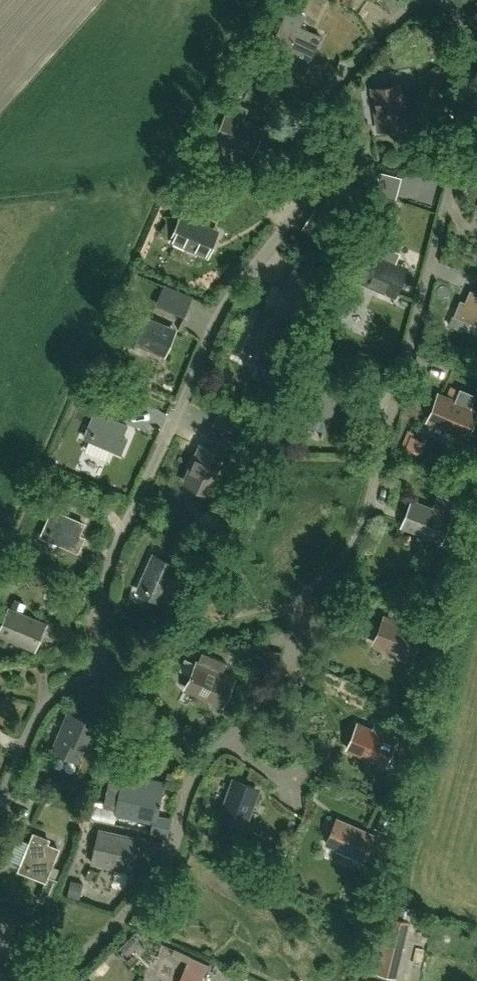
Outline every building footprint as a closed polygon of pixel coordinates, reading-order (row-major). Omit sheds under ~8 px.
[(314,49),(320,35),(313,32),(312,33),(297,26),(302,16),(287,10),(272,46),(308,61),(313,48),(314,49)] [(391,126),(405,124),(400,91),(387,93),(386,87),(372,90),(377,123),(390,121),(391,126)] [(262,129),(257,127),(241,120),(245,109),(230,102),(220,127),(225,129),(219,141),(251,154),(262,129)] [(386,172),(381,190),(400,195),(405,177),(386,172)] [(321,220),(331,203),(319,195),(308,212),(321,220)] [(207,256),(213,243),(208,241),(212,229),(199,223),(203,213),(186,205),(176,229),(181,231),(176,243),(207,256)] [(399,253),(374,242),(364,267),(368,269),(363,281),(394,295),(400,281),(395,279),(400,267),(394,264),(399,253)] [(164,285),(157,303),(185,315),(193,297),(164,285)] [(471,292),(466,303),(461,301),(456,315),(476,324),(476,294),(471,292)] [(165,338),(170,326),(139,313),(133,326),(138,329),(133,341),(164,354),(170,341),(165,338)] [(267,365),(280,334),(268,329),(270,324),(257,318),(243,349),(255,354),(253,359),(267,365)] [(324,429),(337,396),(332,395),(334,391),(309,381),(299,406),(304,408),(300,420),(324,429)] [(109,382),(102,397),(113,402),(120,387),(109,382)] [(476,409),(472,407),(476,394),(461,388),(455,401),(445,396),(440,409),(435,407),(429,420),(466,435),(471,422),(476,409)] [(121,453),(127,439),(122,437),(127,425),(111,418),(116,407),(101,400),(90,425),(95,427),(90,439),(121,453)] [(424,440),(412,436),(407,447),(419,452),(424,440)] [(211,492),(224,462),(212,456),(214,451),(201,445),(188,476),(200,482),(197,486),(211,492)] [(434,508),(414,500),(403,526),(440,541),(455,501),(439,495),(434,508)] [(78,535),(84,523),(53,510),(47,523),(52,525),(47,537),(78,551),(83,538),(78,535)] [(163,601),(177,571),(164,565),(167,560),(153,554),(140,585),(152,591),(150,595),(163,601)] [(35,634),(41,621),(10,608),(4,621),(9,623),(4,635),(35,649),(40,636),(35,634)] [(400,623),(390,619),(385,631),(380,629),(374,642),(406,656),(411,644),(416,646),(426,621),(405,612),(400,623)] [(223,689),(229,676),(197,662),(192,676),(196,678),(191,690),(222,704),(228,691),(223,689)] [(78,760),(92,730),(80,724),(82,719),(68,713),(55,744),(67,750),(65,754),(78,760)] [(389,752),(395,738),(364,725),(359,738),(354,736),(348,749),(379,762),(385,750),(389,752)] [(138,772),(112,766),(103,806),(116,809),(115,812),(137,817),(137,819),(154,822),(154,823),(153,823),(151,828),(169,832),(172,815),(157,811),(163,783),(137,777),(138,772)] [(246,825),(258,794),(245,789),(247,784),(233,779),(222,811),(234,816),(232,820),(246,825)] [(368,848),(374,834),(343,820),(338,833),(333,831),(327,844),(358,857),(363,845),(368,848)] [(133,865),(139,838),(113,832),(112,837),(98,834),(92,862),(116,867),(117,862),(133,865)] [(45,880),(59,849),(47,844),(49,839),(35,833),(21,864),(34,870),(32,875),(45,880)] [(405,976),(410,917),(382,915),(377,974),(405,976)] [(177,980),(201,980),(208,965),(189,956),(177,980)]
